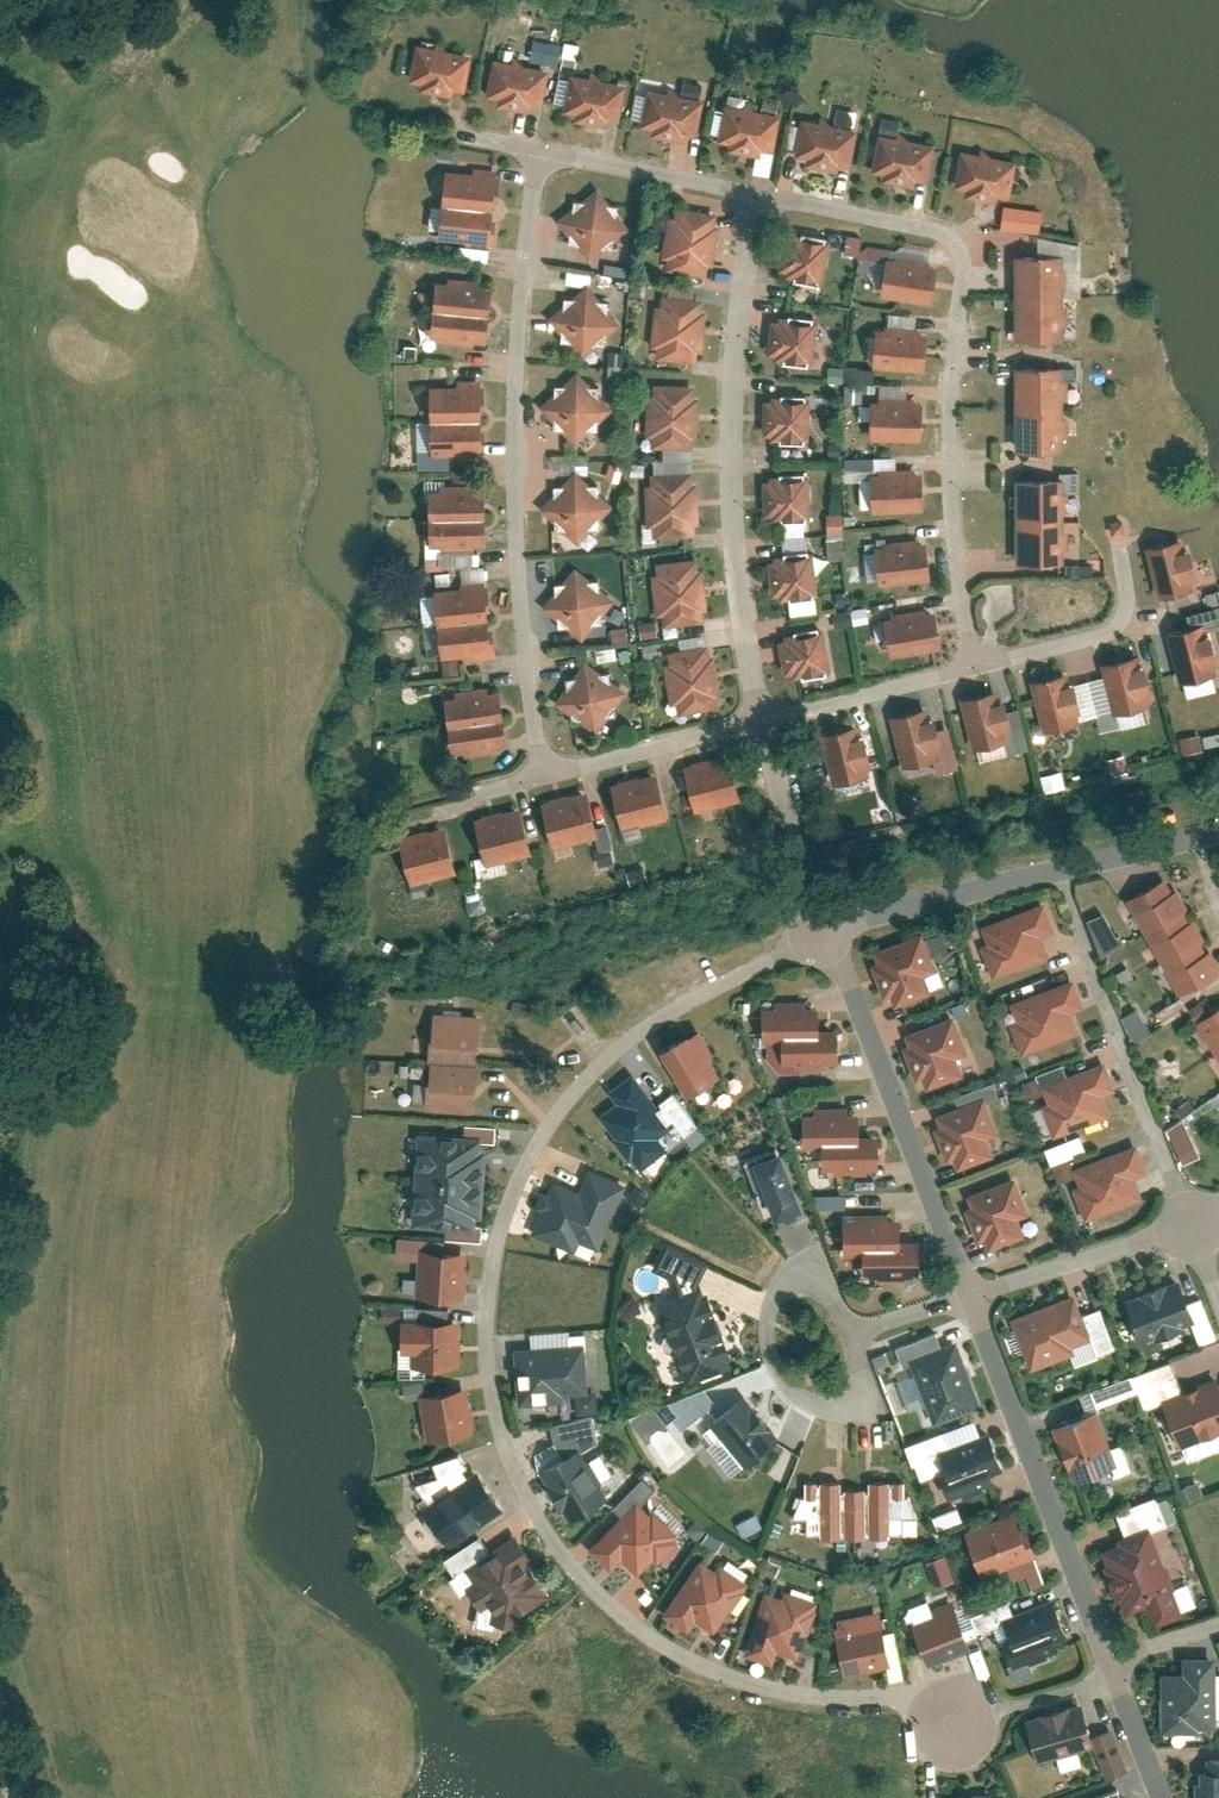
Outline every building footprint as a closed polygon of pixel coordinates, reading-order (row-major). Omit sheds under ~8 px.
[(408,79),(424,82),(421,95),(446,99),(448,87),(464,90),(471,52),(415,42),(408,79)] [(488,95),(504,98),(501,110),(526,115),(528,102),(544,105),(551,68),(495,57),(488,95)] [(567,109),(583,112),(581,124),(605,129),(608,116),(624,119),(631,82),(574,72),(567,109)] [(642,122),(658,125),(655,137),(680,142),(682,129),(698,132),(705,95),(649,84),(642,122)] [(723,134),(739,137),(737,150),(761,154),(764,142),(779,145),(786,107),(730,97),(723,134)] [(796,154),(812,157),(810,169),(834,174),(836,161),(852,164),(859,127),(803,116),(796,154)] [(875,166),(891,169),(888,181),(913,186),(915,173),(931,176),(938,139),(882,128),(875,166)] [(954,186),(970,189),(967,202),(992,206),(994,194),(1010,196),(1017,159),(961,149),(954,186)] [(494,170),(443,166),(440,202),(491,206),(494,170)] [(599,189),(562,219),(592,254),(628,224),(599,189)] [(491,206),(440,202),(437,233),(489,237),(491,206)] [(1008,229),(1048,231),(1050,207),(1009,205),(1008,229)] [(717,216),(677,210),(668,264),(708,271),(717,216)] [(823,281),(828,240),(795,236),(794,246),(783,244),(779,266),(791,268),(789,276),(823,281)] [(1063,259),(1018,257),(1014,339),(1059,341),(1063,259)] [(889,259),(886,291),(932,295),(934,263),(889,259)] [(489,286),(433,281),(431,309),(484,313),(486,314),(489,286)] [(586,288),(551,320),(580,351),(614,319),(586,288)] [(703,302),(662,296),(654,352),(695,358),(703,302)] [(484,313),(431,309),(428,338),(482,342),(484,313)] [(812,363),(818,322),(785,317),(784,328),(772,326),(769,348),(780,350),(779,358),(812,363)] [(879,327),(876,366),(923,370),(926,331),(879,327)] [(1066,369),(1018,368),(1016,449),(1065,450),(1066,369)] [(577,372),(543,405),(577,439),(610,406),(577,372)] [(480,384),(431,385),(432,419),(480,418),(480,384)] [(696,387),(655,385),(652,444),(693,446),(696,387)] [(805,438),(809,397),(775,394),(775,405),(763,404),(761,426),(773,427),(772,435),(805,438)] [(872,401),(872,439),(921,438),(921,401),(872,401)] [(480,418),(432,419),(433,453),(481,452),(480,418)] [(871,469),(872,509),(922,507),(921,468),(871,469)] [(576,471),(543,506),(577,538),(610,503),(576,471)] [(691,471),(651,473),(653,530),(693,529),(691,471)] [(809,514),(807,474),(774,475),(774,485),(763,486),(764,508),(775,507),(776,516),(809,514)] [(1068,479),(1015,478),(1013,558),(1067,559),(1068,479)] [(481,484),(428,487),(430,517),(483,514),(481,484)] [(483,514),(430,517),(431,545),(485,542),(483,514)] [(833,521),(833,558),(848,558),(848,521),(833,521)] [(1177,538),(1147,546),(1161,594),(1191,586),(1177,538)] [(875,545),(880,583),(931,577),(926,539),(875,545)] [(818,590),(814,549),(781,553),(782,563),(770,564),(773,586),(784,585),(785,593),(818,590)] [(700,559),(657,562),(661,624),(704,621),(700,559)] [(575,568),(546,600),(580,630),(609,598),(575,568)] [(483,587),(436,593),(440,625),(478,620),(487,619),(483,587)] [(885,616),(892,654),(940,645),(932,608),(885,616)] [(859,624),(859,609),(841,609),(841,624),(859,624)] [(478,620),(440,625),(444,656),(482,651),(478,620)] [(1204,622),(1168,632),(1181,676),(1216,666),(1204,622)] [(830,670),(823,630),(790,636),(792,646),(780,648),(784,670),(796,668),(797,676),(830,670)] [(712,647),(666,655),(677,710),(723,702),(712,647)] [(1135,654),(1104,661),(1115,709),(1146,701),(1135,654)] [(449,677),(471,676),(470,656),(448,658),(449,677)] [(626,688),(586,663),(560,705),(600,730),(626,688)] [(1066,673),(1032,683),(1044,727),(1078,718),(1066,673)] [(995,688),(960,697),(972,743),(1007,734),(995,688)] [(498,692),(444,700),(448,727),(503,719),(498,692)] [(928,708),(892,717),(904,760),(939,750),(928,708)] [(503,719),(448,727),(452,757),(507,749),(503,719)] [(856,723),(823,732),(835,780),(868,771),(856,723)] [(729,756),(686,768),(695,803),(739,791),(729,756)] [(658,771),(612,783),(624,828),(670,816),(658,771)] [(586,790),(542,800),(551,840),(595,831),(586,790)] [(517,806),(474,816),(485,862),(528,851),(517,806)] [(444,822),(399,834),(411,880),(456,868),(444,822)] [(1144,931),(1188,908),(1171,875),(1127,898),(1144,931)] [(1054,929),(1044,902),(982,925),(988,942),(980,945),(992,977),(1049,955),(1041,934),(1054,929)] [(1161,961),(1204,937),(1188,908),(1144,931),(1161,961)] [(1093,919),(1107,954),(1127,946),(1113,911),(1093,919)] [(933,991),(926,973),(935,969),(921,930),(873,948),(878,960),(870,963),(882,995),(890,992),(895,1005),(933,991)] [(1218,971),(1218,963),(1204,937),(1161,961),(1179,993),(1218,971)] [(1085,1006),(1073,977),(1011,1001),(1018,1018),(1010,1021),(1023,1053),(1079,1031),(1071,1011),(1085,1006)] [(773,1005),(763,1006),(763,1039),(781,1038),(781,1059),(791,1059),(791,1066),(829,1065),(829,1058),(838,1058),(838,1024),(820,1024),(819,1003),(805,1003),(805,998),(773,999),(773,1005)] [(1218,1055),(1218,1007),(1196,1022),(1218,1055)] [(481,1011),(433,1008),(430,1057),(475,1060),(476,1039),(479,1040),(481,1011)] [(1144,1008),(1128,1016),(1138,1039),(1155,1031),(1144,1008)] [(963,1073),(956,1055),(967,1051),(953,1013),(904,1031),(908,1042),(902,1045),(915,1078),(921,1076),(926,1087),(963,1073)] [(700,1023),(662,1044),(687,1088),(720,1070),(709,1051),(714,1048),(700,1023)] [(475,1060),(430,1057),(427,1105),(472,1108),(473,1088),(476,1088),(478,1060),(475,1060)] [(1116,1088),(1105,1060),(1041,1083),(1048,1102),(1042,1104),(1054,1136),(1112,1114),(1104,1093),(1116,1088)] [(633,1068),(606,1089),(614,1100),(599,1112),(640,1167),(698,1123),(672,1090),(658,1101),(633,1068)] [(998,1131),(983,1093),(937,1111),(941,1123),(933,1127),(946,1158),(953,1155),(958,1167),(994,1153),(987,1136),(998,1131)] [(814,1112),(804,1113),(804,1146),(822,1146),(822,1166),(833,1166),(833,1173),(870,1172),(870,1165),(879,1165),(879,1131),(861,1131),(860,1110),(846,1110),(846,1105),(814,1106),(814,1112)] [(1169,1127),(1182,1155),(1202,1146),(1189,1118),(1169,1127)] [(481,1131),(418,1128),(412,1222),(476,1226),(476,1215),(482,1215),(487,1144),(480,1144),(481,1131)] [(1087,1133),(1051,1146),(1057,1163),(1093,1150),(1087,1133)] [(1147,1171),(1136,1142),(1073,1167),(1080,1184),(1073,1187),(1085,1218),(1143,1196),(1135,1176),(1147,1171)] [(803,1204),(780,1144),(746,1157),(762,1200),(769,1198),(775,1215),(803,1204)] [(628,1181),(588,1164),(578,1188),(554,1177),(531,1230),(574,1249),(578,1239),(599,1248),(628,1181)] [(1030,1212),(1015,1175),(969,1193),(973,1204),(965,1206),(978,1239),(983,1237),(988,1248),(1025,1233),(1018,1217),(1030,1212)] [(851,1205),(850,1192),(819,1195),(820,1208),(851,1205)] [(854,1220),(844,1220),(845,1253),(862,1253),(863,1273),(874,1273),(874,1280),(910,1279),(910,1273),(920,1272),(919,1238),(901,1238),(901,1217),(886,1218),(886,1213),(854,1213),(854,1220)] [(463,1296),(467,1248),(418,1244),(414,1293),(463,1296)] [(1194,1318),(1178,1275),(1122,1296),(1139,1339),(1194,1318)] [(702,1282),(656,1299),(687,1380),(732,1363),(702,1282)] [(1074,1290),(1010,1315),(1030,1368),(1074,1351),(1071,1345),(1093,1337),(1074,1290)] [(459,1364),(459,1315),(410,1315),(410,1364),(459,1364)] [(981,1404),(956,1337),(907,1356),(932,1422),(981,1404)] [(584,1340),(514,1345),(518,1403),(562,1400),(562,1391),(588,1389),(584,1340)] [(1177,1363),(1100,1387),(1105,1403),(1182,1380),(1177,1363)] [(1160,1395),(1179,1446),(1218,1431),(1218,1380),(1217,1374),(1160,1395)] [(467,1384),(418,1392),(426,1438),(474,1430),(467,1384)] [(780,1435),(743,1391),(707,1420),(744,1465),(780,1435)] [(1117,1463),(1097,1408),(1053,1425),(1073,1479),(1117,1463)] [(988,1429),(940,1448),(947,1467),(939,1470),(949,1495),(961,1491),(963,1497),(984,1488),(982,1483),(995,1479),(991,1470),(1002,1466),(988,1429)] [(607,1494),(577,1445),(539,1467),(569,1517),(607,1494)] [(503,1506),(476,1466),(421,1504),(448,1544),(503,1506)] [(842,1478),(804,1479),(804,1493),(801,1493),(791,1516),(807,1516),(807,1532),(918,1534),(918,1515),(909,1493),(906,1494),(905,1478),(868,1478),(868,1485),(841,1486),(842,1478)] [(649,1509),(636,1496),(588,1546),(612,1568),(622,1557),(637,1571),(652,1556),(657,1560),(678,1538),(674,1534),(678,1530),(652,1506),(649,1509)] [(1015,1508),(963,1528),(982,1575),(1038,1553),(1026,1524),(1022,1526),(1015,1508)] [(1149,1525),(1117,1537),(1119,1541),(1101,1548),(1103,1564),(1123,1615),(1142,1607),(1150,1627),(1186,1613),(1176,1588),(1179,1587),(1168,1560),(1164,1562),(1149,1525)] [(514,1531),(463,1565),(473,1579),(465,1584),(481,1607),(488,1602),(493,1609),(491,1619),(518,1625),(520,1614),(551,1593),(529,1562),(534,1559),(514,1531)] [(699,1555),(662,1611),(687,1627),(694,1615),(713,1628),(727,1606),(730,1609),(750,1580),(719,1559),(715,1565),(699,1555)] [(781,1594),(764,1588),(743,1651),(772,1661),(776,1649),(797,1656),(817,1598),(784,1587),(781,1594)] [(1052,1597),(1002,1616),(1013,1644),(1007,1646),(1012,1660),(1006,1663),(1013,1681),(1034,1673),(1029,1662),(1047,1655),(1045,1651),(1058,1646),(1055,1639),(1066,1634),(1052,1597)] [(952,1598),(918,1612),(920,1616),(912,1620),(929,1664),(971,1647),(952,1598)] [(879,1607),(836,1616),(838,1624),(834,1624),(844,1672),(891,1662),(879,1607)] [(1216,1653),(1182,1653),(1182,1669),(1161,1669),(1161,1729),(1198,1729),(1198,1725),(1216,1725),(1216,1653)] [(1083,1699),(1024,1716),(1037,1760),(1095,1743),(1083,1699)] [(1122,1737),(1100,1745),(1112,1777),(1134,1769),(1122,1737)] [(1205,1754),(1206,1767),(1199,1767),(1199,1780),(1195,1780),(1195,1797),(1218,1797),(1218,1754),(1205,1754)]
